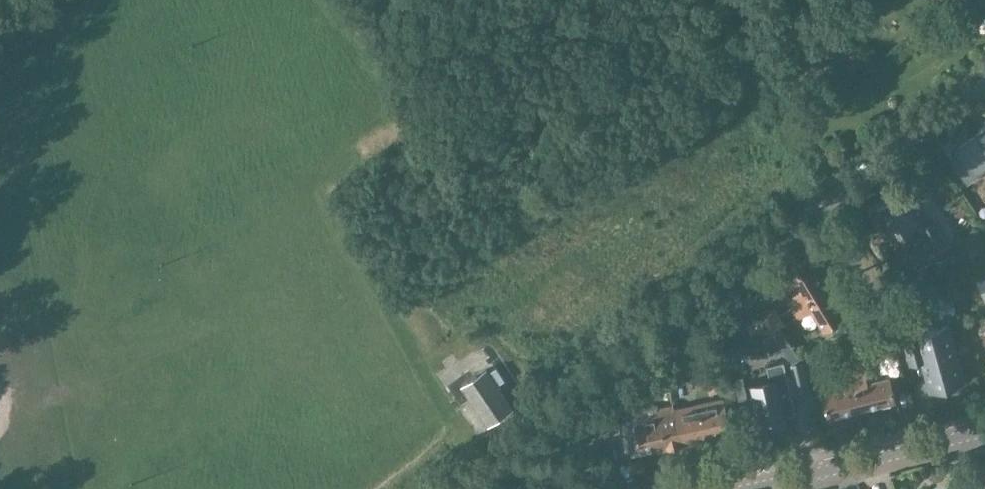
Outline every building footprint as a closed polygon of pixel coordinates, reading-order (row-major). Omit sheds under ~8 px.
[(933,49),(948,39),(941,28),(926,38),(933,49)] [(975,132),(984,146),(984,125),(975,132)] [(953,162),(967,182),(976,175),(974,172),(984,164),(984,146),(975,132),(955,147),(962,156),(953,162)] [(870,209),(889,242),(920,223),(901,190),(870,209)] [(922,228),(935,250),(945,244),(932,222),(922,228)] [(786,298),(793,308),(826,288),(808,259),(788,271),(800,290),(786,298)] [(826,288),(793,308),(799,319),(812,311),(824,330),(838,321),(844,318),(826,288)] [(761,316),(766,324),(780,316),(775,308),(761,316)] [(780,316),(766,324),(771,332),(774,330),(785,324),(780,316)] [(838,321),(824,330),(830,339),(844,331),(838,321)] [(923,361),(931,391),(962,383),(946,326),(917,334),(916,332),(902,336),(910,365),(923,361)] [(855,338),(868,355),(880,345),(866,329),(855,338)] [(856,347),(853,333),(836,337),(838,351),(856,347)] [(692,339),(697,355),(712,350),(706,334),(692,339)] [(686,337),(673,341),(676,351),(689,347),(686,337)] [(795,347),(784,353),(791,363),(801,357),(795,347)] [(862,409),(852,371),(864,368),(863,366),(861,367),(860,362),(851,365),(849,357),(842,358),(844,366),(841,366),(842,372),(840,372),(845,390),(822,395),(828,417),(862,409)] [(788,378),(784,362),(765,367),(769,381),(747,386),(757,425),(786,419),(785,414),(796,412),(792,395),(788,378)] [(789,365),(794,387),(809,383),(803,362),(789,365)] [(459,387),(487,427),(514,409),(486,368),(459,387)] [(868,384),(864,368),(852,371),(862,409),(896,400),(890,378),(868,384)] [(646,370),(633,374),(636,387),(650,383),(646,370)] [(723,397),(678,408),(686,443),(732,433),(723,397)] [(608,403),(594,406),(598,428),(612,426),(608,403)] [(686,443),(678,408),(674,409),(673,405),(657,409),(656,405),(639,409),(640,415),(632,417),(641,454),(686,443)]
